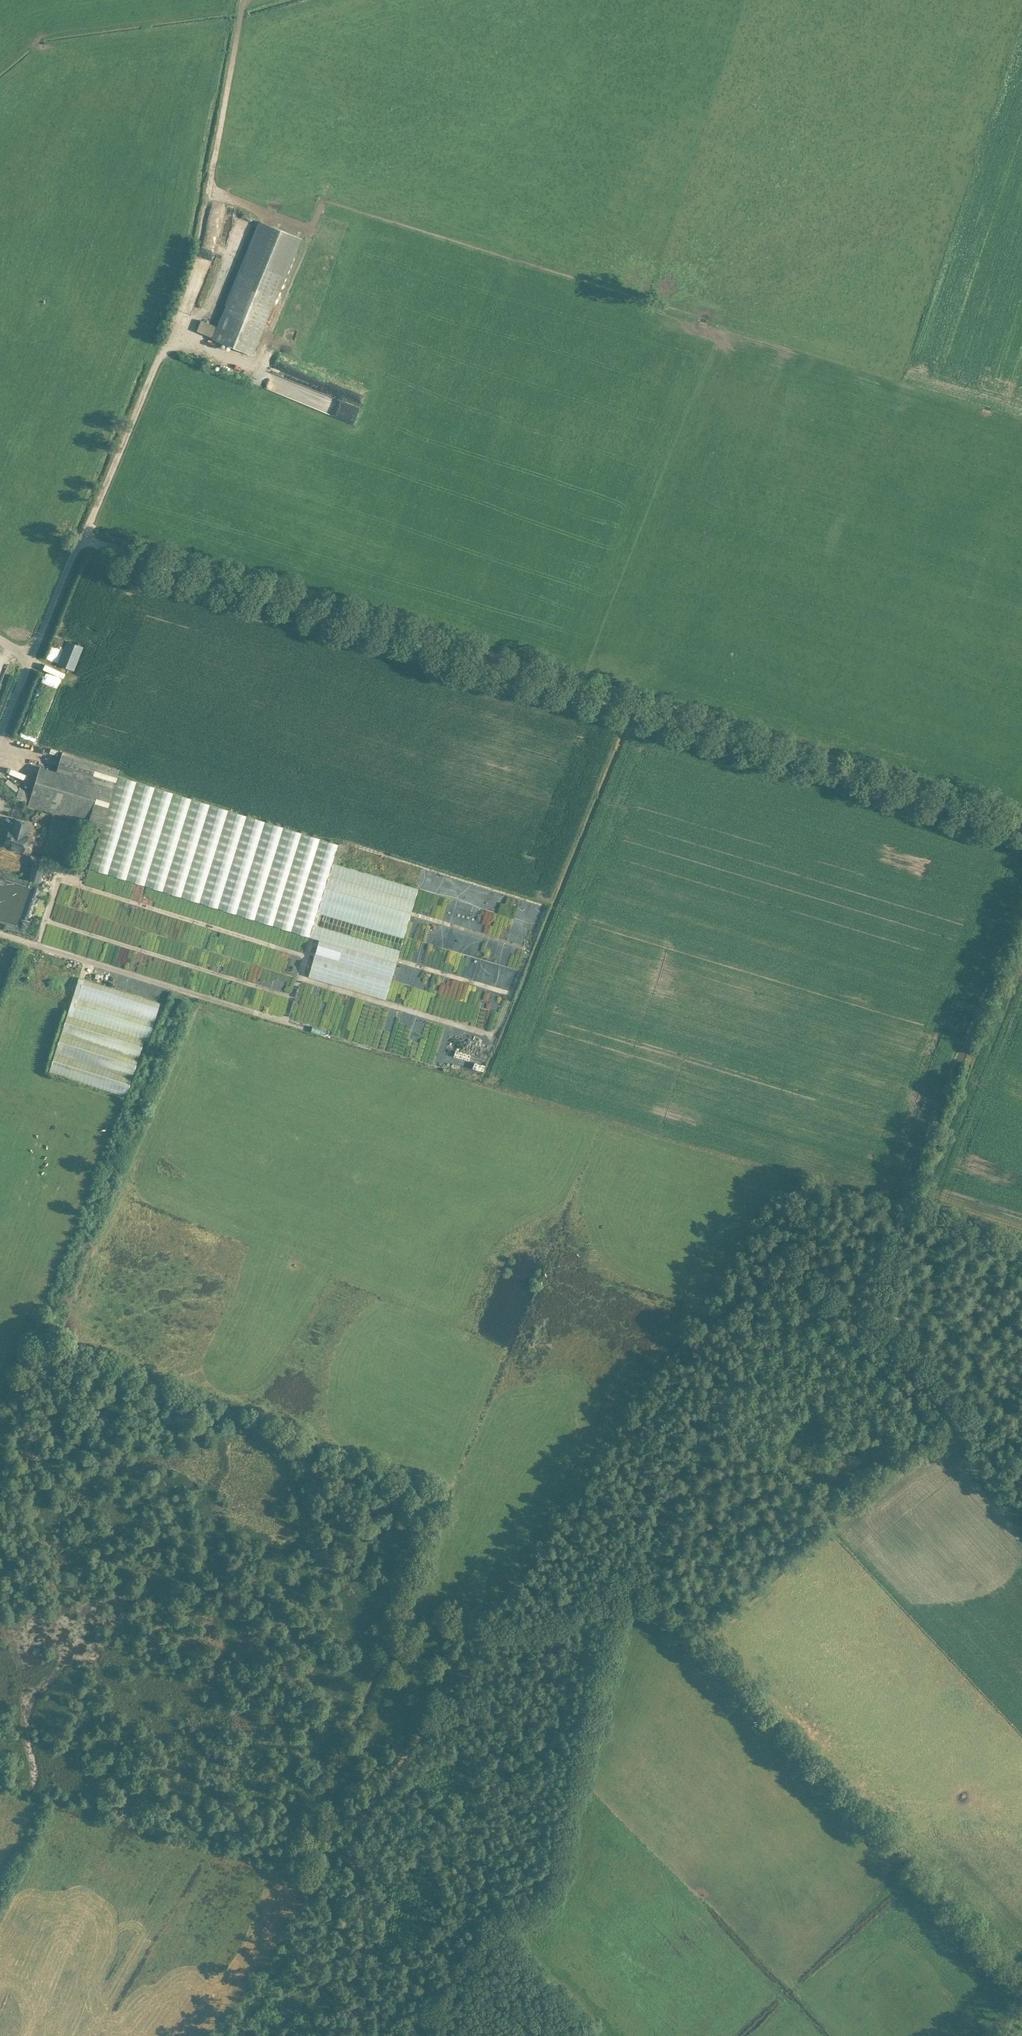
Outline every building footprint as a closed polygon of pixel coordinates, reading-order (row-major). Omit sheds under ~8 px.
[(253,355),(256,346),(280,288),(300,239),(260,222),(240,271),(217,327),(201,320),(201,322),(197,331),(214,338),(213,339),(253,355)] [(58,664),(74,670),(83,647),(67,641),(58,664)] [(38,725),(47,728),(50,716),(41,714),(38,725)] [(23,733),(35,737),(33,741),(40,743),(45,730),(33,726),(26,723),(23,733)] [(18,745),(16,751),(26,754),(28,749),(18,745)] [(40,767),(29,805),(38,808),(102,827),(118,776),(120,769),(63,752),(57,772),(40,767)] [(102,827),(90,868),(319,940),(309,977),(386,999),(402,943),(412,911),(418,889),(333,863),(338,844),(118,776),(102,827)] [(27,835),(30,823),(16,819),(12,830),(9,829),(4,846),(14,849),(15,849),(16,851),(20,852),(22,851),(24,852),(29,836),(27,835)] [(32,866),(28,880),(40,883),(44,870),(32,866)] [(61,1077),(142,1097),(166,1002),(105,986),(105,990),(92,986),(87,1004),(85,1003),(81,1022),(86,1023),(87,1021),(98,1024),(97,1030),(74,1025),(61,1077)]
